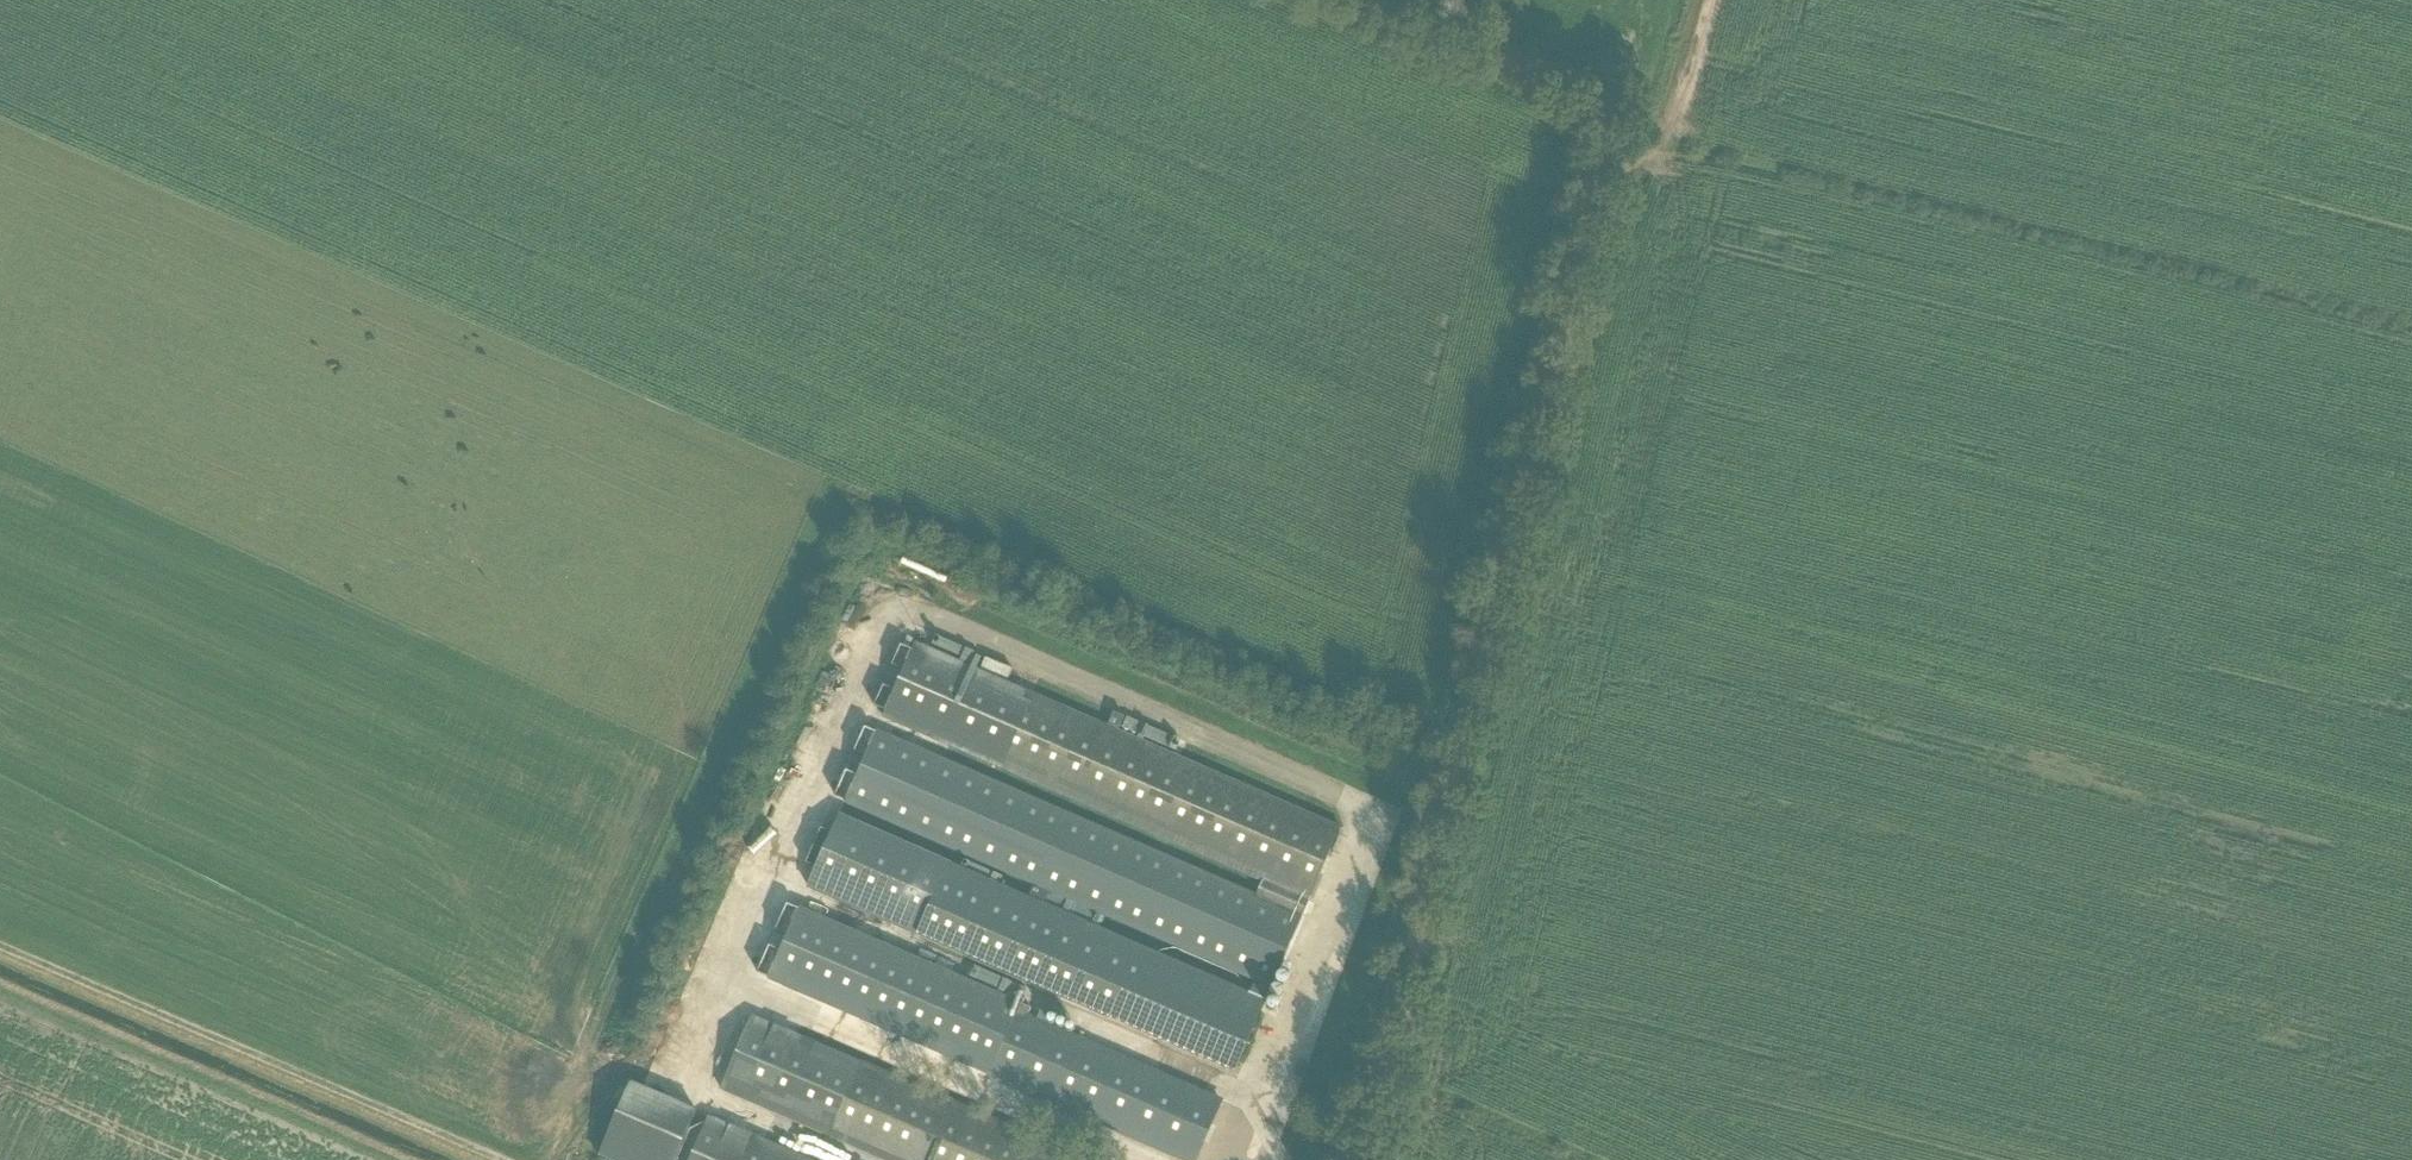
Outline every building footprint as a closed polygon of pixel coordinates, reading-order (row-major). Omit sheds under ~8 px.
[(915,645),(883,717),(988,763),(1260,883),(1255,893),(1302,914),(1307,903),(1339,829),(1019,691),(915,645)] [(1255,893),(982,777),(877,731),(845,804),(1253,982),(1270,989),(1302,914),(1255,893)] [(806,888),(1234,1073),(1265,1000),(837,814),(806,888)] [(987,1074),(1186,1159),(1196,1159),(1221,1103),(1013,1013),(1017,1003),(800,909),(770,980),(987,1074)] [(881,1159),(1083,1159),(750,1016),(719,1090),(881,1159)] [(697,1112),(630,1084),(598,1157),(606,1159),(676,1159),(697,1112)] [(705,1117),(688,1159),(805,1159),(705,1117)]
